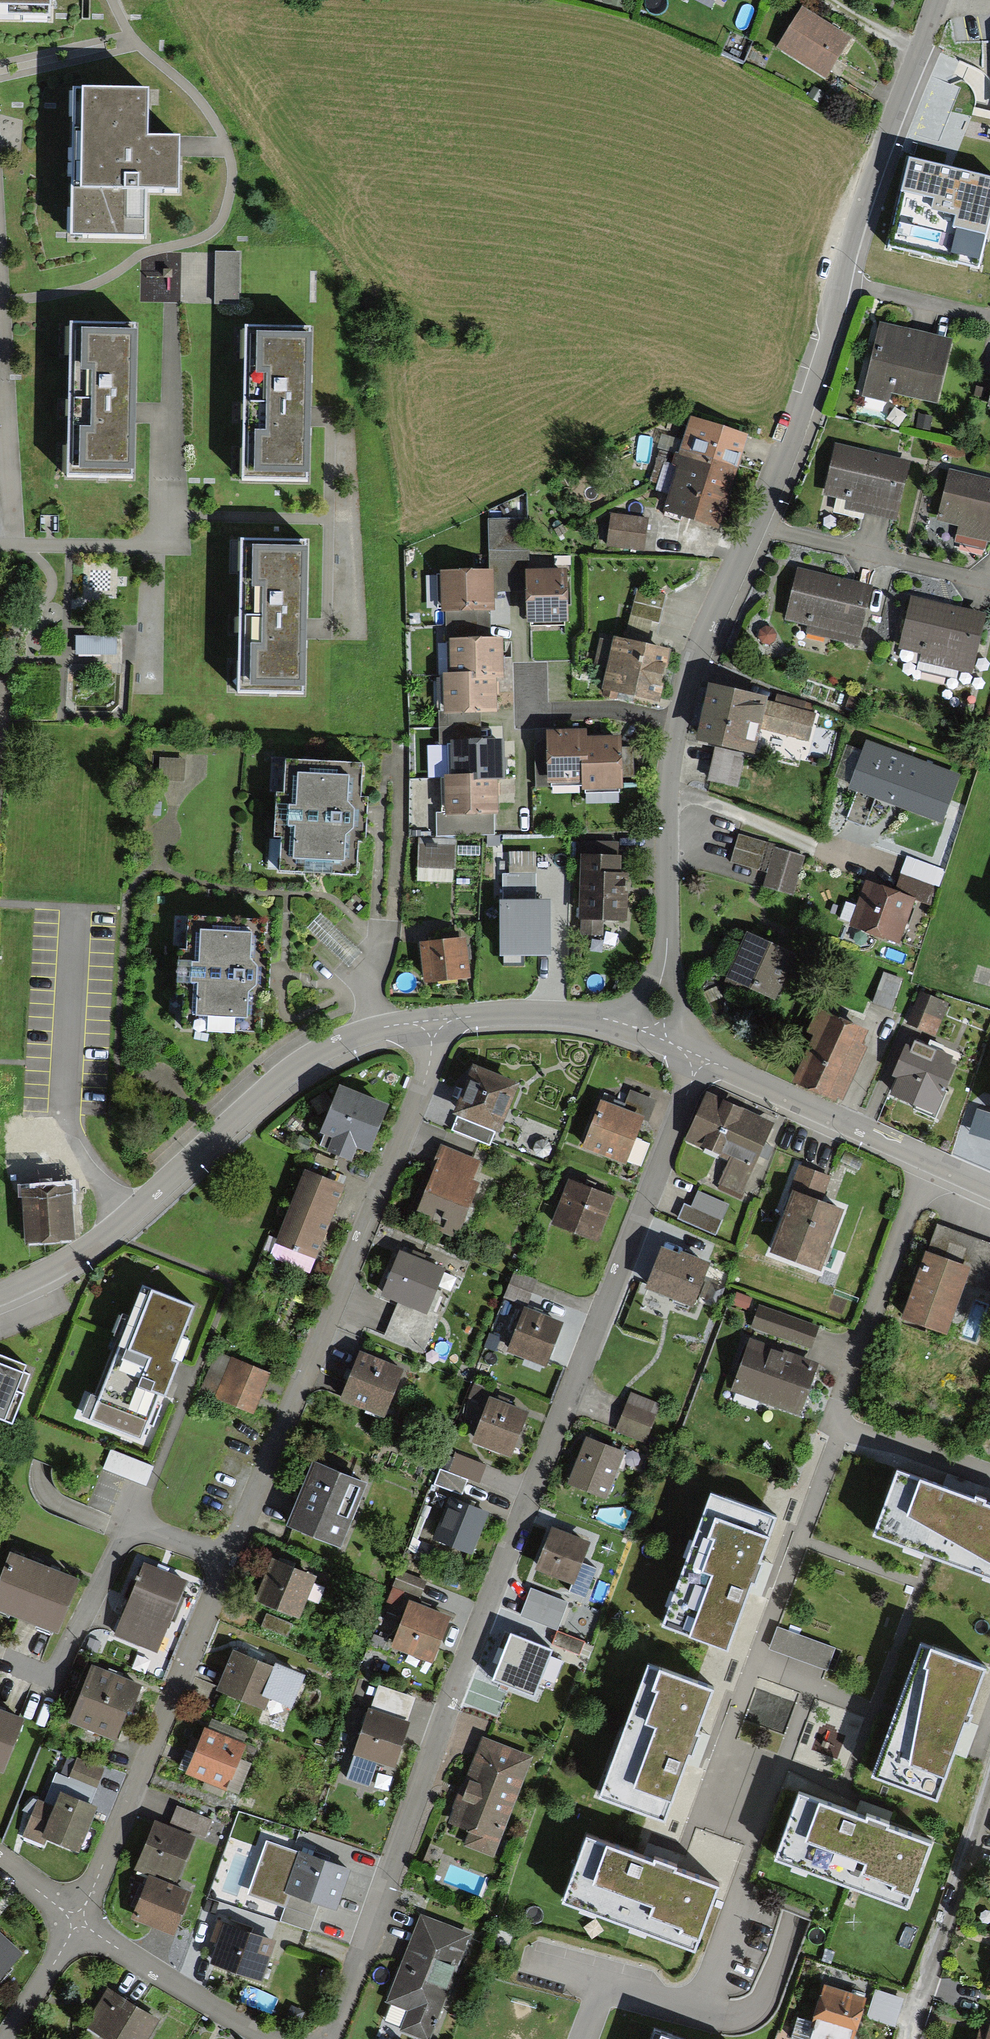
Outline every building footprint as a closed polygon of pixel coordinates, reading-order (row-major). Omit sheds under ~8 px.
[(47,20),(48,0),(0,0),(0,20),(47,20)] [(824,78),(847,41),(801,13),(778,50),(824,78)] [(147,95),(73,94),(72,239),(144,239),(144,192),(177,192),(177,142),(147,141),(147,95)] [(905,135),(872,235),(895,242),(903,220),(986,247),(989,236),(989,163),(905,135)] [(238,303),(239,254),(168,254),(143,261),(142,300),(173,301),(238,303)] [(64,325),(58,466),(127,469),(130,411),(134,328),(64,325)] [(242,328),(237,474),(306,477),(308,415),(311,330),(242,328)] [(944,344),(882,329),(866,399),(883,403),(887,389),(931,399),(944,344)] [(740,435),(689,422),(665,510),(715,524),(740,435)] [(905,463),(836,447),(826,494),(849,499),(848,505),(893,515),(905,463)] [(951,472),(941,518),(965,524),(963,530),(989,536),(989,480),(951,472)] [(644,521),(612,517),(607,545),(640,550),(644,521)] [(526,523),(492,524),(493,589),(528,588),(527,572),(526,523)] [(236,540),(230,685),(300,688),(302,630),(305,543),(236,540)] [(560,571),(527,572),(528,588),(529,622),(561,621),(560,571)] [(442,573),(442,608),(446,608),(446,626),(489,626),(489,573),(442,573)] [(868,590),(799,574),(789,621),(812,626),(811,632),(856,642),(868,590)] [(982,616),(913,601),(903,648),(926,653),(925,659),(970,669),(982,616)] [(451,643),(451,678),(498,677),(498,641),(488,641),(488,626),(445,627),(445,643),(451,643)] [(665,649),(614,641),(607,691),(657,699),(665,649)] [(493,678),(442,679),(443,714),(439,714),(439,728),(475,727),(475,711),(493,711),(493,678)] [(698,739),(749,751),(761,702),(710,690),(698,739)] [(811,716),(772,706),(766,731),(805,741),(811,716)] [(447,744),(448,779),(499,778),(498,743),(476,744),(475,727),(439,728),(439,745),(447,744)] [(582,745),(582,738),(545,741),(549,784),(585,781),(582,745)] [(616,743),(582,745),(585,781),(586,791),(620,789),(616,743)] [(854,789),(940,821),(954,782),(868,750),(854,789)] [(357,798),(358,763),(284,760),(282,793),(274,793),(272,839),(279,840),(278,871),(353,873),(355,840),(362,840),(364,798),(357,798)] [(493,833),(491,778),(439,780),(441,835),(493,833)] [(791,892),(801,856),(738,839),(732,862),(771,872),(767,885),(791,892)] [(621,845),(584,844),(582,933),(601,933),(601,919),(619,919),(621,845)] [(453,847),(419,846),(418,870),(452,872),(453,847)] [(505,907),(501,907),(502,959),(549,959),(548,907),(533,907),(533,856),(511,857),(511,879),(505,879),(505,907)] [(935,872),(908,861),(897,889),(924,899),(935,872)] [(911,902),(868,885),(852,926),(895,943),(911,902)] [(258,954),(259,918),(185,916),(183,949),(175,949),(173,995),(180,995),(179,1026),(254,1029),(256,995),(263,996),(265,954),(258,954)] [(727,979),(771,997),(788,955),(743,938),(727,979)] [(461,943),(420,947),(423,982),(465,978),(461,943)] [(872,1005),(887,1010),(896,982),(881,977),(872,1005)] [(908,1026),(931,1035),(942,1006),(919,997),(908,1026)] [(792,1084),(836,1102),(863,1035),(818,1018),(792,1084)] [(893,1095),(935,1110),(951,1066),(908,1051),(893,1095)] [(473,1072),(450,1130),(489,1146),(512,1087),(473,1072)] [(368,1152),(383,1108),(337,1093),(323,1136),(333,1139),(329,1152),(346,1157),(350,1146),(368,1152)] [(654,1104),(629,1094),(624,1105),(650,1115),(654,1104)] [(768,1122),(709,1097),(690,1143),(732,1160),(721,1186),(739,1193),(768,1122)] [(599,1105),(583,1147),(623,1163),(639,1121),(599,1105)] [(26,1240),(67,1239),(63,1149),(50,1150),(49,1135),(3,1137),(5,1186),(24,1185),(26,1240)] [(479,1166),(440,1151),(415,1217),(453,1231),(479,1166)] [(770,1249),(816,1266),(837,1212),(816,1204),(825,1181),(800,1171),(770,1249)] [(338,1186),(305,1174),(276,1257),(309,1269),(338,1186)] [(615,1203),(570,1185),(555,1222),(600,1240),(615,1203)] [(713,1235),(724,1206),(696,1195),(685,1224),(713,1235)] [(926,1255),(904,1318),(945,1333),(963,1284),(989,1294),(989,1248),(944,1232),(935,1258),(926,1255)] [(647,1291),(687,1306),(701,1267),(661,1253),(647,1291)] [(437,1271),(400,1257),(384,1297),(399,1303),(384,1340),(419,1354),(432,1319),(420,1314),(437,1271)] [(196,1311),(139,1289),(87,1421),(144,1443),(196,1311)] [(759,1310),(752,1326),(805,1346),(811,1329),(759,1310)] [(511,1352),(542,1362),(556,1322),(526,1311),(511,1352)] [(494,1350),(498,1339),(491,1337),(487,1348),(494,1350)] [(736,1392),(796,1413),(812,1366),(752,1345),(736,1392)] [(358,1357),(343,1398),(385,1413),(400,1373),(358,1357)] [(263,1374),(231,1363),(219,1399),(251,1410),(263,1374)] [(23,1377),(0,1369),(0,1414),(9,1417),(23,1377)] [(628,1400),(617,1431),(642,1440),(653,1409),(628,1400)] [(523,1413),(491,1401),(477,1441),(509,1452),(523,1413)] [(620,1454),(586,1442),(571,1486),(605,1498),(620,1454)] [(484,1469),(453,1458),(448,1470),(479,1482),(484,1469)] [(311,1466),(289,1523),(339,1542),(361,1485),(311,1466)] [(432,1484),(461,1496),(466,1481),(437,1470),(432,1484)] [(896,1471),(873,1536),(989,1578),(989,1504),(896,1471)] [(773,1518),(709,1495),(662,1625),(727,1648),(773,1518)] [(433,1540),(469,1554),(483,1516),(447,1502),(433,1540)] [(585,1544),(551,1531),(536,1570),(570,1583),(585,1544)] [(411,1555),(427,1561),(432,1550),(416,1544),(411,1555)] [(51,1627),(67,1577),(8,1557),(0,1580),(0,1610),(51,1627)] [(271,1563),(258,1598),(298,1613),(312,1578),(271,1563)] [(183,1583),(144,1570),(121,1638),(160,1651),(183,1583)] [(396,1581),(419,1590),(422,1581),(400,1572),(396,1581)] [(524,1617),(544,1625),(548,1614),(528,1606),(524,1617)] [(444,1620),(409,1607),(392,1650),(428,1664),(444,1620)] [(576,1654),(581,1643),(556,1634),(552,1645),(576,1654)] [(548,1652),(508,1637),(491,1680),(531,1696),(548,1652)] [(983,1669),(920,1645),(872,1775),(935,1799),(983,1669)] [(232,1654),(218,1690),(263,1707),(266,1699),(288,1708),(299,1680),(232,1654)] [(711,1689),(646,1666),(598,1796),(664,1820),(711,1689)] [(130,1684),(93,1671),(75,1725),(113,1737),(130,1684)] [(352,1750),(388,1763),(410,1701),(378,1690),(370,1713),(366,1711),(352,1750)] [(0,1715),(0,1766),(1,1767),(16,1720),(0,1715)] [(185,1771),(222,1786),(238,1749),(201,1734),(185,1771)] [(528,1757),(487,1742),(456,1822),(474,1829),(468,1845),(491,1854),(528,1757)] [(91,1792),(98,1771),(76,1763),(68,1784),(91,1792)] [(929,1840),(797,1794),(774,1860),(907,1906),(929,1840)] [(92,1807),(59,1795),(44,1838),(77,1849),(92,1807)] [(36,1803),(32,1815),(44,1820),(48,1807),(36,1803)] [(202,1837),(208,1822),(177,1810),(171,1825),(202,1837)] [(137,1865),(171,1880),(188,1839),(154,1825),(137,1865)] [(716,1883),(587,1836),(563,1902),(691,1949),(716,1883)] [(334,1910),(346,1874),(268,1847),(251,1895),(283,1905),(287,1894),(334,1910)] [(170,1934),(183,1897),(148,1885),(135,1922),(170,1934)] [(466,1939),(422,1922),(390,2005),(410,2012),(403,2029),(428,2038),(466,1939)] [(213,1962),(259,1978),(271,1945),(224,1929),(213,1962)] [(0,1941),(0,1970),(14,1954),(0,1941)] [(814,2023),(851,2034),(860,2002),(824,1991),(814,2023)] [(108,2038),(141,2038),(151,2023),(105,1995),(86,2025),(108,2038)] [(973,2038),(989,2038),(989,2019),(980,2016),(973,2038)] [(655,2030),(652,2038),(682,2038),(655,2030)]
